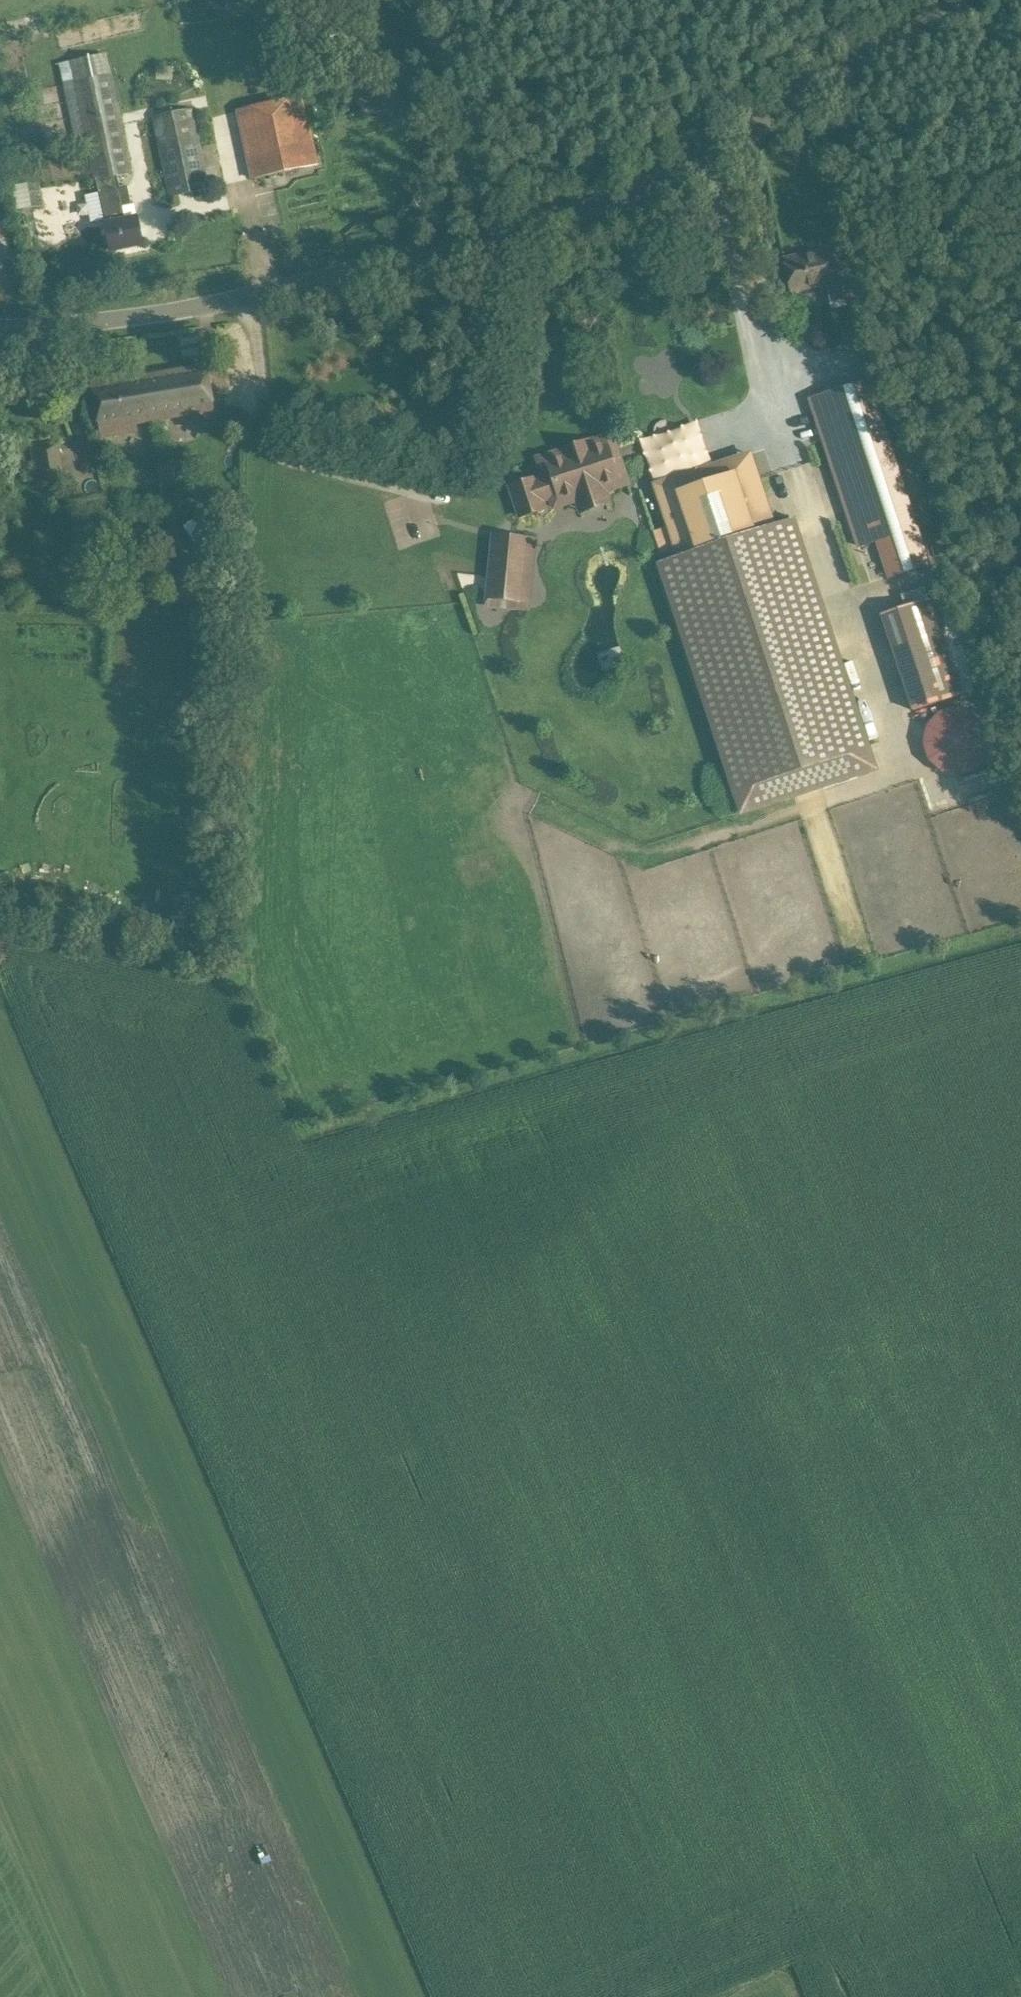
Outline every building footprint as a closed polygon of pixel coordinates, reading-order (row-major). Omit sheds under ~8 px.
[(108,53),(73,60),(77,81),(78,84),(90,147),(98,186),(100,192),(85,195),(91,223),(105,220),(107,231),(111,250),(143,244),(139,224),(138,219),(135,208),(132,207),(128,186),(122,188),(120,175),(132,173),(112,74),(108,53)] [(253,178),(317,164),(308,120),(314,119),(309,96),(239,111),(253,178)] [(170,196),(209,188),(192,110),(153,119),(170,196)] [(839,288),(835,269),(831,249),(784,259),(791,292),(820,286),(821,291),(839,288)] [(862,288),(843,292),(855,348),(873,344),(862,288)] [(210,384),(206,364),(144,375),(143,368),(90,378),(101,438),(137,432),(135,421),(215,410),(210,384)] [(870,379),(809,399),(824,447),(857,548),(876,542),(888,580),(931,566),(886,427),(870,379)] [(37,481),(65,476),(58,441),(30,446),(37,481)] [(560,497),(617,478),(608,448),(591,453),(590,450),(567,457),(568,460),(551,465),(554,477),(537,482),(536,480),(512,487),(520,516),(544,509),(542,500),(559,495),(560,497)] [(776,523),(752,450),(652,483),(676,555),(657,561),(739,816),(879,771),(797,516),(776,523)] [(486,598),(524,602),(530,537),(492,533),(486,598)] [(924,587),(901,595),(905,607),(910,606),(928,600),(924,587)] [(947,594),(881,615),(912,710),(974,688),(947,594)] [(46,665),(45,676),(58,677),(58,666),(46,665)] [(928,727),(924,744),(930,761),(943,773),(960,776),(976,771),(988,758),(992,741),(986,724),(973,712),(956,709),(939,714),(928,727)]
